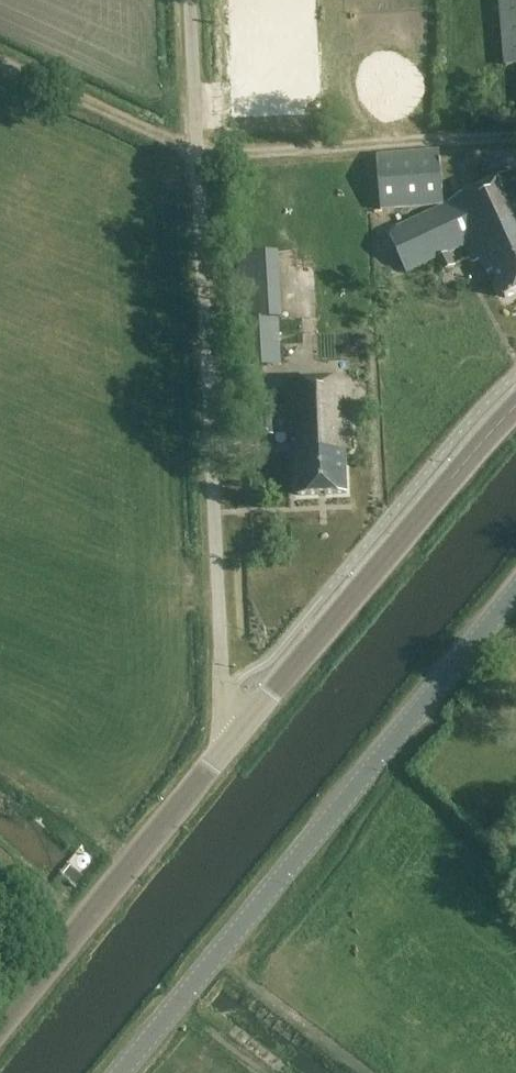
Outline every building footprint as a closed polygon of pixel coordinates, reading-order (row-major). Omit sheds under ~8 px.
[(499,2),(504,67),(515,66),(515,1),(499,2)] [(443,207),(439,152),(377,157),(381,212),(443,207)] [(513,173),(444,204),(444,207),(388,232),(406,273),(436,260),(442,273),(456,266),(450,254),(465,247),(474,265),(481,261),(488,276),(494,273),(505,298),(515,294),(515,179),(513,173)] [(280,319),(277,255),(235,257),(240,368),(277,367),(274,319),(280,319)] [(352,451),(349,381),(287,384),(288,408),(257,409),(258,437),(296,435),(298,496),(348,494),(346,451),(352,451)]
